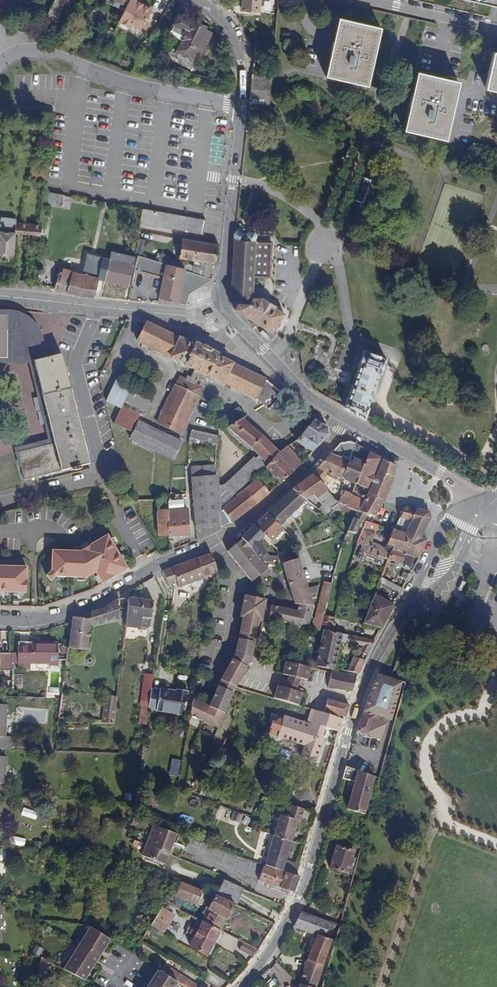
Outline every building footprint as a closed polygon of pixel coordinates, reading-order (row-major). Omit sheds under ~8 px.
[(48,13),(58,18),(67,0),(56,0),(48,13)] [(134,0),(130,0),(118,21),(130,27),(132,24),(140,29),(151,9),(134,0)] [(242,10),(259,12),(260,0),(243,0),(242,10)] [(205,27),(178,15),(169,34),(182,40),(177,50),(197,59),(209,33),(203,30),(205,27)] [(380,28),(339,19),(326,76),(367,85),(380,28)] [(494,52),(485,88),(496,91),(496,53),(494,52)] [(458,82),(417,73),(404,130),(445,139),(458,82)] [(269,106),(272,76),(252,74),(250,104),(269,106)] [(46,180),(47,166),(33,165),(32,179),(46,180)] [(359,186),(368,189),(371,180),(361,177),(359,186)] [(363,204),(368,189),(359,186),(354,201),(363,204)] [(64,195),(45,192),(43,203),(62,206),(64,195)] [(203,234),(205,220),(142,209),(140,223),(203,234)] [(17,238),(39,241),(41,225),(19,222),(18,233),(18,235),(17,238)] [(13,263),(16,235),(16,233),(14,232),(0,231),(0,262),(13,263)] [(243,232),(234,232),(230,303),(231,307),(272,333),(284,313),(275,308),(276,307),(261,299),(253,298),(254,277),(269,278),(271,243),(255,242),(255,234),(247,233),(247,234),(243,234),(243,232)] [(136,251),(141,253),(145,239),(139,238),(136,251)] [(215,264),(218,245),(183,239),(179,258),(201,262),(200,268),(185,265),(184,271),(211,280),(211,279),(212,263),(213,264),(215,264)] [(111,282),(113,253),(112,252),(105,280),(111,282)] [(135,258),(113,253),(111,282),(112,282),(111,286),(120,289),(121,284),(129,286),(135,258)] [(163,279),(166,265),(138,255),(135,272),(163,279)] [(61,268),(56,289),(81,296),(94,297),(99,281),(103,263),(85,259),(82,273),(61,268)] [(184,271),(166,265),(163,279),(159,299),(186,305),(189,294),(211,280),(184,271)] [(18,313),(8,310),(7,314),(6,360),(7,364),(27,364),(33,362),(48,358),(43,339),(41,334),(40,331),(37,327),(36,324),(34,322),(30,319),(26,316),(22,314),(18,313)] [(269,410),(282,395),(268,382),(217,358),(217,356),(195,346),(195,347),(146,323),(137,341),(185,365),(185,367),(194,371),(191,378),(187,376),(184,381),(179,378),(176,385),(174,384),(156,422),(181,434),(199,397),(197,395),(201,387),(196,385),(198,381),(194,379),(198,373),(207,378),(208,376),(256,399),(269,410)] [(270,337),(263,329),(260,332),(267,339),(270,337)] [(347,408),(361,416),(383,356),(368,350),(347,408)] [(78,418),(62,355),(48,358),(33,362),(49,425),(78,418)] [(130,388),(116,381),(106,402),(120,409),(113,424),(131,432),(139,414),(122,406),(122,405),(144,415),(149,403),(128,393),(130,388)] [(228,429),(242,420),(246,417),(239,407),(221,419),(228,429)] [(49,425),(50,431),(79,423),(78,418),(49,425)] [(297,425),(304,431),(310,424),(303,418),(297,425)] [(278,455),(279,453),(263,437),(242,420),(228,429),(250,448),(258,457),(267,466),(278,455)] [(304,431),(295,441),(312,453),(328,436),(327,428),(314,420),(310,424),(304,431)] [(24,481),(70,470),(70,472),(75,471),(75,472),(81,470),(80,467),(89,464),(79,423),(50,431),(54,444),(17,453),(24,481)] [(181,443),(138,423),(130,439),(174,459),(181,443)] [(189,438),(217,445),(218,438),(191,432),(189,438)] [(312,475),(311,476),(320,484),(337,504),(341,492),(344,480),(355,445),(354,444),(353,447),(349,446),(350,443),(349,442),(339,445),(316,471),(316,472),(313,476),(312,475)] [(355,445),(344,480),(356,484),(368,453),(355,445)] [(280,452),(279,453),(278,455),(294,471),(302,464),(286,447),(280,452)] [(352,496),(347,508),(347,509),(355,512),(363,495),(382,502),(396,467),(368,453),(356,484),(352,496)] [(294,471),(278,455),(267,466),(265,468),(280,484),(294,471)] [(265,468),(267,466),(258,457),(256,459),(254,457),(224,486),(218,485),(217,476),(213,476),(192,478),(196,529),(221,527),(221,529),(232,523),(259,503),(245,490),(249,485),(265,468)] [(192,478),(213,476),(214,466),(191,468),(192,478)] [(311,476),(291,490),(306,502),(325,517),(337,504),(320,484),(311,476)] [(251,488),(249,485),(245,490),(259,503),(269,494),(258,481),(251,488)] [(291,490),(265,515),(279,528),(291,516),(295,520),(299,516),(295,512),(306,502),(291,490)] [(341,492),(337,504),(347,508),(352,496),(341,492)] [(355,512),(344,536),(342,543),(344,544),(342,547),(345,548),(347,544),(348,544),(352,534),(356,535),(361,523),(362,523),(365,515),(374,518),(382,502),(363,495),(355,512)] [(183,498),(167,499),(165,499),(169,538),(190,536),(188,527),(188,517),(184,517),(183,498)] [(159,538),(169,538),(165,499),(129,501),(132,505),(137,514),(158,513),(159,538)] [(410,523),(415,510),(404,507),(399,520),(410,523)] [(430,519),(429,515),(415,510),(410,523),(408,527),(397,523),(396,525),(394,532),(392,531),(386,546),(392,547),(387,561),(404,566),(402,569),(411,572),(417,560),(426,541),(421,539),(430,519)] [(240,540),(241,540),(250,550),(263,537),(266,540),(279,528),(265,515),(240,540)] [(379,527),(376,526),(365,522),(353,554),(358,556),(365,559),(375,563),(374,564),(379,566),(382,559),(387,561),(392,547),(386,546),(384,551),(379,549),(380,548),(371,544),(374,536),(376,536),(379,527)] [(107,535),(90,546),(83,550),(81,552),(53,551),(51,572),(56,577),(78,578),(86,578),(88,579),(96,573),(98,576),(102,582),(103,584),(127,569),(124,563),(120,557),(113,546),(110,539),(107,535)] [(250,550),(241,540),(226,552),(251,583),(266,570),(261,563),(250,550)] [(161,572),(163,575),(169,587),(177,584),(178,588),(217,573),(210,554),(161,572)] [(298,559),(281,565),(294,604),(297,605),(296,612),(288,611),(288,610),(263,605),(264,601),(243,597),(238,619),(242,619),(235,654),(231,660),(246,668),(252,659),(259,622),(260,623),(261,620),(308,629),(313,607),(298,559)] [(9,593),(15,593),(24,594),(27,594),(27,568),(0,567),(0,593),(9,593)] [(56,577),(51,572),(47,576),(51,581),(56,577)] [(406,581),(408,576),(403,573),(400,579),(406,581)] [(458,593),(462,595),(469,580),(465,578),(458,593)] [(314,621),(312,631),(319,632),(320,631),(323,616),(331,585),(323,583),(315,616),(319,617),(318,622),(314,621)] [(380,630),(393,606),(374,595),(362,625),(380,630)] [(71,618),(71,623),(67,649),(87,652),(90,625),(114,620),(117,599),(97,612),(83,615),(82,619),(71,618)] [(152,602),(128,599),(125,627),(146,630),(147,619),(150,619),(152,602)] [(323,616),(320,631),(322,631),(333,633),(336,623),(333,623),(334,619),(333,618),(323,616)] [(333,633),(322,631),(315,667),(334,671),(340,643),(361,647),(359,654),(366,657),(370,648),(373,641),(333,633)] [(30,646),(17,646),(18,670),(29,670),(29,664),(56,664),(56,644),(30,644),(30,646)] [(10,671),(11,654),(0,654),(0,671),(10,671)] [(346,672),(358,675),(364,662),(353,658),(346,672)] [(231,660),(228,666),(243,675),(246,668),(231,660)] [(282,675),(289,677),(300,679),(307,681),(310,668),(285,663),(282,675)] [(204,707),(191,702),(189,718),(217,729),(235,688),(243,675),(228,666),(219,682),(209,708),(208,713),(203,711),(204,707)] [(327,689),(352,692),(355,678),(331,673),(327,689)] [(150,691),(152,676),(146,675),(144,690),(150,691)] [(289,677),(283,689),(294,692),(300,679),(289,677)] [(404,684),(390,679),(386,691),(372,686),(368,697),(398,707),(404,684)] [(276,686),(272,699),(296,707),(300,694),(294,692),(283,689),(276,686)] [(150,691),(148,708),(147,709),(156,710),(156,712),(184,715),(187,693),(174,692),(174,693),(159,691),(159,692),(150,691)] [(105,696),(104,707),(115,708),(116,698),(105,696)] [(323,713),(345,718),(348,706),(327,700),(323,713)] [(0,705),(0,750),(3,750),(12,750),(12,737),(5,737),(6,706),(0,705)] [(104,707),(102,724),(103,724),(113,725),(113,722),(115,708),(104,707)] [(141,707),(138,725),(145,726),(147,709),(148,708),(141,707)] [(323,728),(338,732),(341,720),(309,710),(305,725),(282,718),(276,740),(303,748),(300,759),(316,763),(323,739),(320,738),(321,736),(323,736),(324,731),(322,730),(323,728)] [(364,713),(357,733),(368,736),(372,738),(381,742),(387,722),(375,718),(376,717),(368,715),(364,713)] [(368,736),(357,733),(353,741),(367,746),(372,738),(368,736)] [(374,777),(345,768),(342,779),(354,783),(347,810),(364,815),(374,777)] [(295,807),(292,814),(312,821),(314,814),(295,807)] [(233,810),(230,819),(241,822),(244,813),(233,810)] [(280,816),(274,837),(290,842),(296,823),(310,827),(312,821),(292,814),(290,820),(280,816)] [(151,826),(144,845),(165,854),(167,854),(170,846),(171,843),(174,835),(151,826)] [(274,837),(272,836),(264,866),(284,873),(296,876),(299,865),(284,861),(290,842),(274,837)] [(165,854),(144,845),(140,856),(163,865),(167,854),(165,854)] [(353,852),(335,847),(329,869),(347,874),(353,852)] [(284,875),(263,867),(259,881),(280,889),(290,892),(293,893),(299,877),(296,876),(284,873),(284,875)] [(202,890),(181,882),(178,889),(176,888),(174,891),(177,892),(175,896),(196,904),(202,890)] [(223,882),(215,896),(233,905),(236,906),(243,890),(223,882)] [(207,893),(202,890),(196,904),(198,905),(198,904),(201,905),(207,893)] [(175,896),(169,893),(163,904),(190,917),(196,904),(175,896)] [(233,905),(215,896),(202,922),(220,931),(233,905)] [(173,917),(160,909),(156,917),(168,924),(173,917)] [(329,923),(300,913),(293,927),(317,936),(307,960),(299,985),(308,986),(316,986),(322,966),(334,933),(326,931),(329,923)] [(156,917),(151,925),(163,933),(168,924),(156,917)] [(220,931),(202,922),(197,931),(192,928),(191,930),(214,942),(215,940),(220,931)] [(90,928),(64,971),(84,982),(94,965),(85,959),(93,946),(103,952),(110,940),(90,928)] [(214,942),(191,930),(191,931),(188,935),(188,937),(193,940),(189,946),(207,956),(214,942)] [(256,950),(242,943),(239,950),(252,957),(256,950)] [(32,952),(40,956),(43,948),(36,945),(32,952)] [(85,959),(94,965),(103,952),(93,946),(85,959)] [(47,969),(39,968),(38,978),(45,979),(47,969)] [(189,981),(170,969),(166,975),(185,986),(186,986),(199,986),(189,981)] [(177,983),(157,971),(148,986),(174,986),(177,983)]
